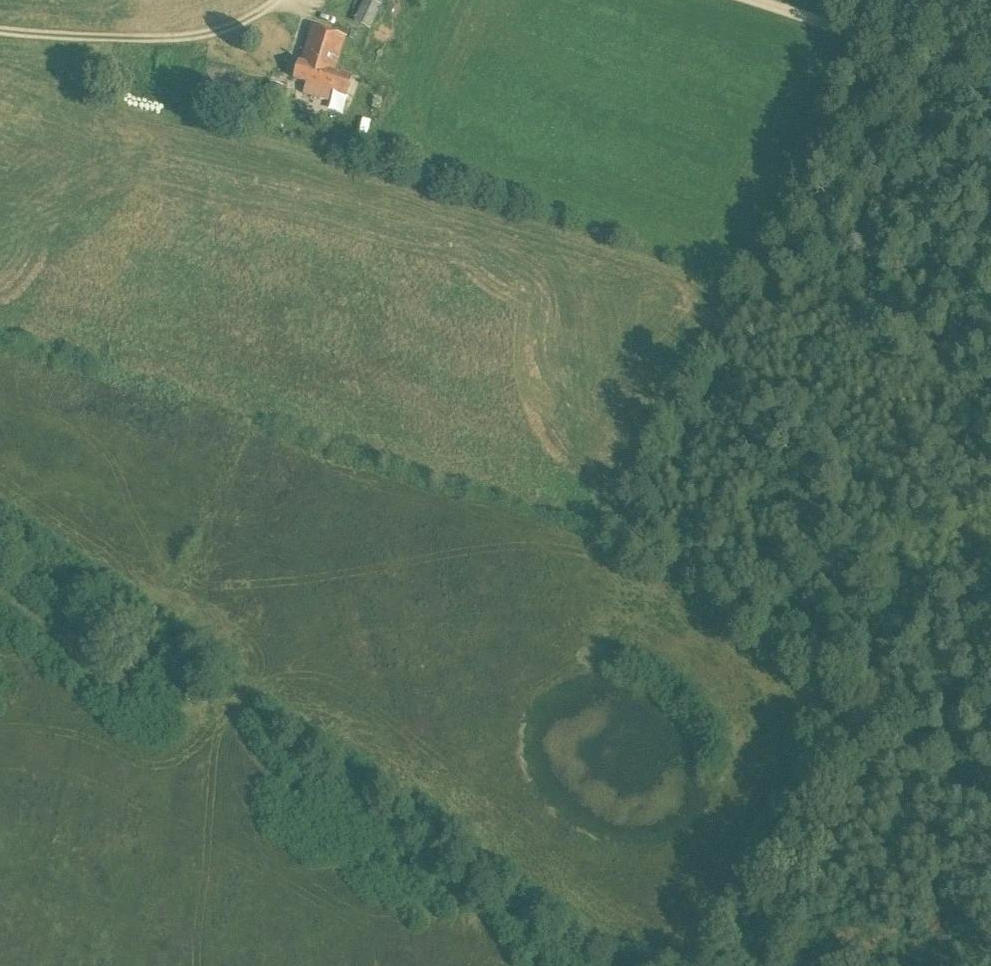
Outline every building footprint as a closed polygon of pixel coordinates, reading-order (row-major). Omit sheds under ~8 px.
[(361,5),(378,13),(385,0),(363,0),(361,5)] [(353,25),(371,31),(378,13),(361,5),(353,25)] [(295,79),(347,94),(352,78),(335,73),(345,37),(313,27),(302,63),(300,62),(295,79)]
